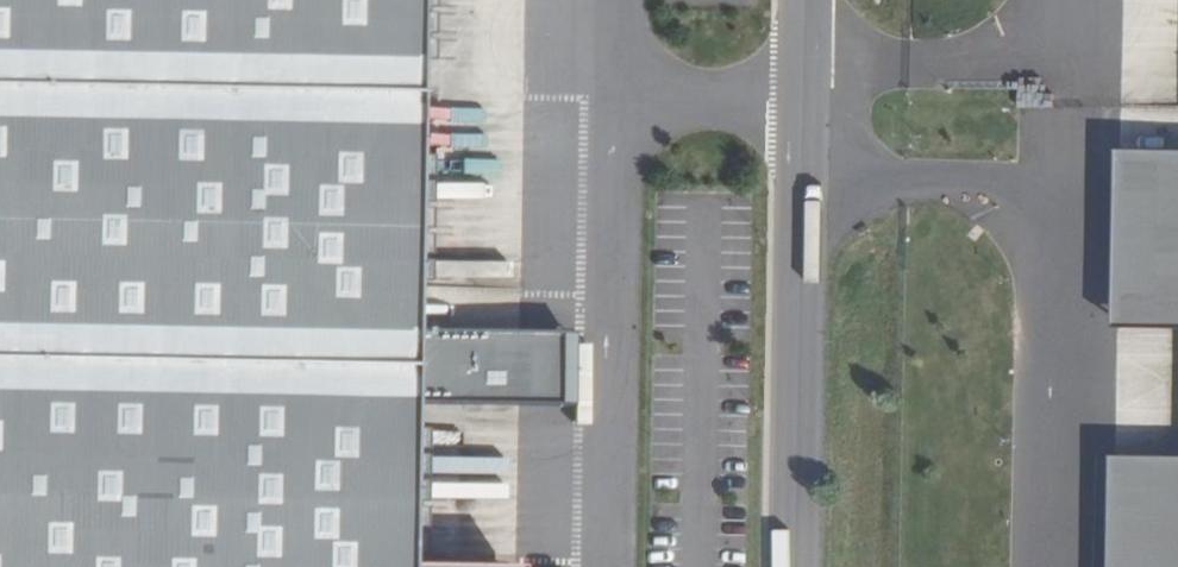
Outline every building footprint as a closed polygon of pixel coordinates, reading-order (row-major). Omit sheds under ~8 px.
[(412,405),(560,407),(562,334),(413,331),(420,0),(0,0),(0,566),(410,566),(412,405)]
